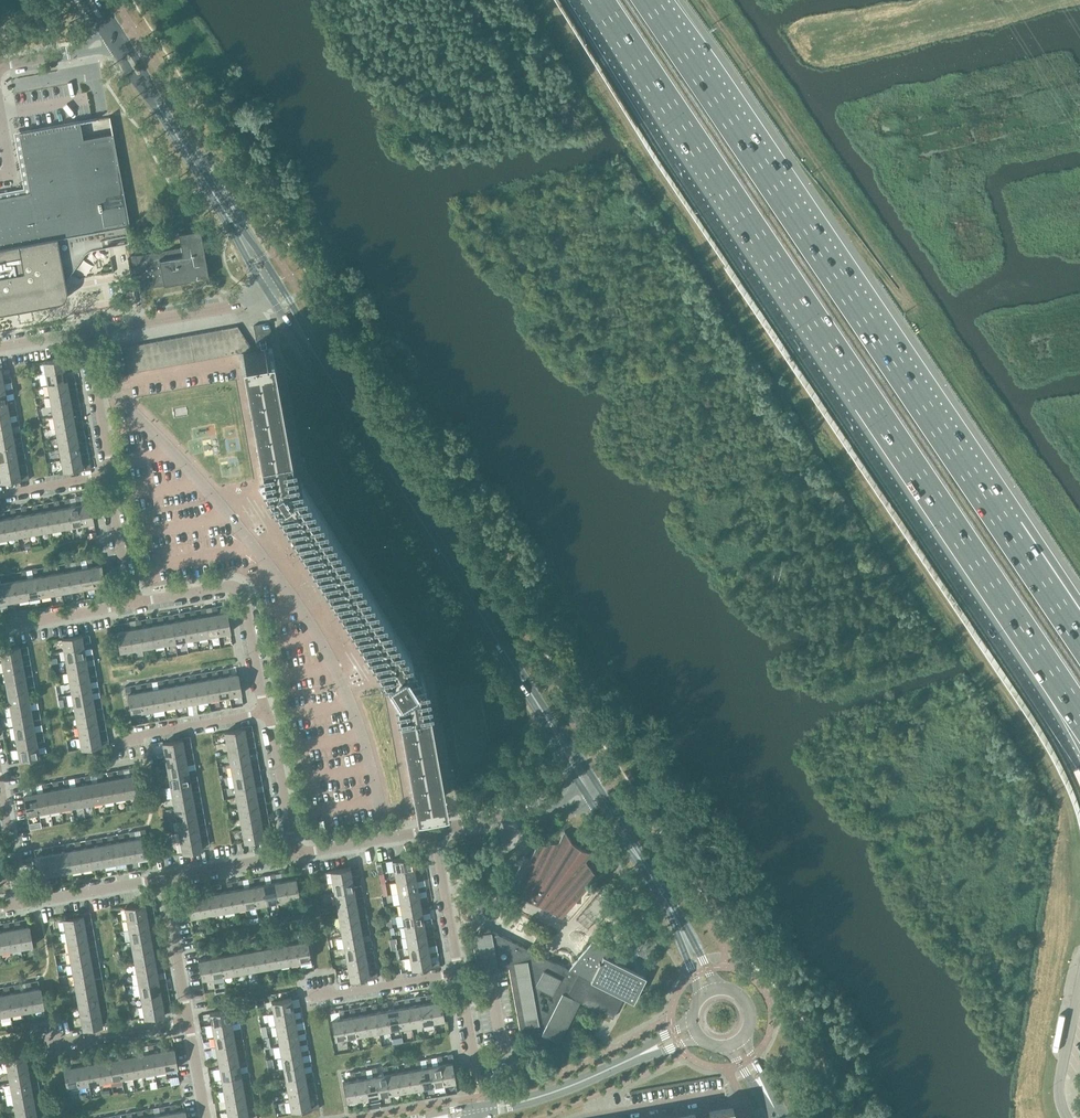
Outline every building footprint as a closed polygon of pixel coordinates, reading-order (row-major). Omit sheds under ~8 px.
[(0,199),(0,246),(129,222),(110,115),(19,131),(30,193),(0,199)] [(47,299),(48,299),(51,297),(52,297),(53,296),(54,294),(82,254),(83,253),(86,251),(88,250),(91,249),(128,242),(125,224),(112,226),(0,247),(0,308),(47,299)] [(178,233),(181,246),(180,246),(180,247),(136,255),(136,254),(135,254),(141,289),(142,289),(142,288),(164,284),(164,285),(165,285),(164,284),(208,276),(208,277),(209,277),(200,229),(178,233)] [(237,339),(240,352),(263,478),(266,483),(263,486),(270,497),(274,495),(385,670),(381,672),(389,684),(392,682),(414,802),(444,796),(422,671),(292,466),(271,347),(253,350),(237,325),(235,326),(237,339)] [(231,341),(237,339),(235,326),(229,327),(231,341)] [(224,342),(231,341),(229,327),(222,329),(224,342)] [(218,343),(224,342),(222,329),(216,330),(218,343)] [(211,344),(218,343),(216,330),(209,331),(211,344)] [(205,345),(211,344),(209,331),(203,332),(205,345)] [(198,346),(205,345),(203,332),(196,333),(198,346)] [(192,348),(198,346),(196,333),(190,335),(192,348)] [(185,349),(192,348),(190,335),(183,336),(185,349)] [(179,350),(185,349),(183,336),(177,337),(179,350)] [(172,351),(179,350),(177,337),(170,338),(172,351)] [(166,352),(172,351),(170,338),(164,339),(166,352)] [(159,354),(166,352),(164,339),(157,340),(159,354)] [(233,354),(240,352),(237,339),(231,341),(233,354)] [(153,355),(159,354),(157,340),(151,342),(153,355)] [(227,355),(233,354),(231,341),(224,342),(227,355)] [(146,356),(153,355),(151,342),(144,343),(146,356)] [(220,356),(227,355),(224,342),(218,343),(220,356)] [(140,357),(146,356),(144,343),(138,344),(140,357)] [(214,357),(220,356),(218,343),(211,344),(214,357)] [(133,358),(140,357),(138,344),(131,345),(133,358)] [(207,358),(214,357),(211,344),(205,345),(207,358)] [(127,359),(133,358),(131,345),(124,346),(127,359)] [(201,359),(207,358),(205,345),(198,346),(201,359)] [(194,361),(201,359),(198,346),(192,348),(194,361)] [(106,349),(108,356),(117,354),(116,347),(106,349)] [(188,362),(194,361),(192,348),(185,349),(188,362)] [(181,363),(188,362),(185,349),(179,350),(181,363)] [(175,364),(181,363),(179,350),(172,351),(175,364)] [(168,365),(175,364),(172,351),(166,352),(168,365)] [(162,367),(168,365),(166,352),(159,354),(162,367)] [(155,368),(162,367),(159,354),(153,355),(155,368)] [(149,369),(155,368),(153,355),(146,356),(149,369)] [(142,370),(149,369),(146,356),(140,357),(142,370)] [(136,371),(142,370),(140,357),(133,358),(136,371)] [(43,361),(45,372),(65,369),(66,371),(74,370),(73,365),(65,367),(63,358),(43,361)] [(129,372),(136,371),(133,358),(127,359),(129,372)] [(3,380),(4,383),(12,381),(11,376),(3,378),(1,369),(0,369),(0,381),(3,380)] [(45,372),(47,383),(67,380),(68,382),(76,381),(75,376),(67,378),(66,371),(65,369),(45,372)] [(5,391),(6,394),(14,392),(13,387),(5,389),(4,383),(3,380),(0,381),(0,392),(5,391)] [(47,383),(49,394),(69,391),(70,393),(77,392),(77,387),(69,388),(68,382),(67,380),(47,383)] [(7,402),(8,404),(16,403),(15,398),(7,400),(6,394),(5,391),(0,392),(0,403),(7,402)] [(49,394),(51,405),(71,402),(72,404),(79,403),(79,398),(71,399),(70,393),(69,391),(49,394)] [(9,413),(10,415),(18,414),(17,409),(9,410),(8,404),(7,402),(0,403),(0,415),(9,413)] [(51,405),(53,416),(73,413),(74,415),(81,414),(81,409),(73,410),(72,404),(71,402),(51,405)] [(11,424),(12,426),(20,425),(19,420),(11,421),(10,415),(9,413),(0,415),(0,426),(11,424)] [(53,416),(55,427),(75,424),(76,426),(83,424),(82,420),(75,421),(74,415),(73,413),(53,416)] [(13,435),(14,437),(22,436),(21,431),(13,432),(12,426),(11,424),(0,426),(0,437),(13,435)] [(55,427),(57,438),(77,435),(77,437),(85,435),(84,430),(77,432),(76,426),(75,424),(55,427)] [(15,446),(16,448),(23,447),(23,442),(15,443),(14,437),(13,435),(0,437),(0,449),(15,446)] [(57,438),(59,449),(79,446),(79,447),(87,446),(86,441),(79,443),(77,437),(77,435),(57,438)] [(17,457),(18,459),(25,457),(25,452),(17,454),(16,448),(15,446),(0,449),(0,460),(17,457)] [(59,449),(61,460),(81,456),(81,458),(89,457),(88,452),(81,453),(79,447),(79,446),(59,449)] [(81,456),(61,460),(63,471),(83,468),(83,469),(91,468),(90,463),(82,464),(81,458),(81,456)] [(19,468),(20,470),(27,468),(27,463),(19,465),(18,459),(17,457),(0,460),(0,471),(19,468)] [(0,471),(0,476),(1,482),(21,479),(21,481),(29,479),(28,474),(21,476),(20,470),(19,468),(0,471)] [(87,503),(81,504),(79,504),(83,524),(94,522),(90,502),(92,502),(91,494),(86,495),(87,503)] [(76,504),(70,506),(68,506),(72,526),(83,524),(79,504),(81,504),(80,496),(75,497),(76,504)] [(66,506),(60,507),(57,508),(61,528),(72,526),(68,506),(70,506),(69,498),(64,499),(66,506)] [(55,508),(49,509),(47,510),(50,530),(61,528),(57,508),(60,507),(58,500),(53,501),(55,508)] [(44,510),(38,511),(36,512),(39,532),(50,530),(47,510),(49,509),(47,502),(43,503),(44,510)] [(33,512),(27,513),(25,514),(28,534),(39,532),(36,512),(38,511),(37,504),(32,504),(33,512)] [(22,514),(16,515),(14,516),(17,536),(28,534),(25,514),(27,513),(26,506),(21,506),(22,514)] [(11,516),(5,517),(3,518),(6,538),(17,536),(14,516),(16,515),(15,507),(10,508),(11,516)] [(99,564),(93,566),(91,566),(94,586),(105,584),(102,564),(103,564),(102,556),(97,557),(99,564)] [(88,566),(82,568),(80,568),(83,588),(94,586),(91,566),(93,566),(91,558),(86,559),(88,566)] [(77,568),(71,569),(69,570),(72,590),(83,588),(80,568),(82,568),(80,560),(75,561),(77,568)] [(66,570),(60,571),(58,572),(61,592),(72,590),(69,570),(71,569),(69,562),(65,563),(66,570)] [(55,572),(49,573),(47,574),(50,594),(61,592),(58,572),(60,571),(59,564),(54,564),(55,572)] [(44,574),(38,575),(36,576),(40,596),(50,594),(47,574),(49,573),(48,566),(43,566),(44,574)] [(33,576),(27,577),(25,578),(29,598),(40,596),(36,576),(38,575),(37,567),(32,568),(33,576)] [(23,578),(17,579),(14,580),(18,600),(29,598),(25,578),(27,577),(26,569),(21,570),(23,578)] [(12,580),(6,581),(3,582),(7,602),(18,600),(14,580),(17,579),(15,571),(10,572),(12,580)] [(212,606),(213,614),(216,613),(219,634),(230,632),(226,611),(218,613),(217,605),(212,606)] [(201,608),(202,616),(205,615),(208,636),(219,634),(216,613),(213,614),(207,615),(206,607),(201,608)] [(190,610),(191,618),(194,617),(197,638),(208,636),(205,615),(202,616),(196,617),(195,609),(190,610)] [(179,612),(180,620),(183,619),(186,640),(197,638),(194,617),(191,618),(185,619),(184,611),(179,612)] [(168,614),(169,622),(172,621),(175,642),(186,640),(183,619),(180,620),(175,621),(173,613),(168,614)] [(157,616),(158,624),(161,623),(164,644),(175,642),(172,621),(169,622),(164,623),(162,615),(157,616)] [(146,618),(148,626),(150,625),(153,646),(164,644),(161,623),(158,624),(153,625),(151,617),(146,618)] [(135,620),(137,628),(139,627),(142,648),(153,646),(150,625),(148,626),(142,627),(141,619),(135,620)] [(124,622),(126,630),(128,629),(131,650),(142,648),(139,627),(137,628),(131,629),(130,621),(124,622)] [(128,629),(126,630),(120,631),(119,623),(114,624),(115,632),(117,632),(120,652),(131,650),(128,629)] [(62,639),(64,650),(84,646),(84,649),(92,647),(91,642),(83,643),(82,635),(62,639)] [(2,661),(22,657),(22,660),(30,658),(29,653),(22,654),(20,646),(0,650),(0,652),(2,661)] [(64,650),(65,661),(86,657),(86,659),(94,658),(93,653),(85,654),(84,649),(84,646),(64,650)] [(2,661),(4,672),(24,668),(24,671),(32,669),(31,664),(23,665),(22,660),(22,657),(2,661)] [(65,661),(67,671),(88,668),(88,670),(96,669),(95,664),(87,665),(86,659),(86,657),(65,661)] [(223,668),(224,676),(227,675),(230,696),(241,694),(238,673),(229,675),(228,667),(223,668)] [(4,672),(6,683),(26,679),(26,681),(34,680),(33,675),(25,676),(24,671),(24,668),(4,672)] [(67,671),(69,682),(90,679),(90,681),(98,680),(97,675),(89,676),(88,670),(88,668),(67,671)] [(212,670),(213,678),(216,677),(219,698),(230,696),(227,675),(224,676),(218,677),(217,669),(212,670)] [(201,672),(202,680),(205,679),(208,700),(219,698),(216,677),(213,678),(207,679),(206,671),(201,672)] [(190,674),(191,682),(194,681),(197,702),(208,700),(205,679),(202,680),(197,681),(195,673),(190,674)] [(179,676),(180,684),(183,683),(186,704),(197,702),(194,681),(191,682),(186,683),(184,675),(179,676)] [(168,678),(170,686),(172,685),(175,706),(186,704),(183,683),(180,684),(175,685),(173,677),(168,678)] [(6,683),(7,694),(28,690),(28,692),(36,691),(35,686),(27,687),(26,681),(26,679),(6,683)] [(69,682),(71,693),(92,690),(92,692),(100,691),(99,686),(91,687),(90,681),(90,679),(69,682)] [(157,680),(159,688),(161,687),(164,708),(175,706),(172,685),(170,686),(164,687),(162,679),(157,680)] [(146,682),(148,690),(150,689),(153,710),(164,708),(161,687),(159,688),(153,689),(152,681),(146,682)] [(135,684),(137,692),(139,691),(142,712),(153,710),(150,689),(148,690),(142,691),(141,683),(135,684)] [(139,691),(137,692),(131,693),(130,685),(125,686),(126,694),(128,693),(132,714),(142,712),(139,691)] [(7,694),(9,705),(30,701),(30,703),(38,702),(37,697),(29,698),(28,692),(28,690),(7,694)] [(71,693),(73,704),(93,701),(94,703),(102,702),(101,697),(93,698),(92,692),(92,690),(71,693)] [(9,705),(11,716),(32,712),(32,714),(40,713),(39,708),(31,709),(30,703),(30,701),(9,705)] [(73,704),(75,715),(95,712),(96,714),(103,713),(103,707),(95,709),(94,703),(93,701),(73,704)] [(11,716),(13,727),(34,723),(34,725),(42,724),(41,719),(33,720),(32,714),(32,712),(11,716)] [(75,715),(77,726),(97,723),(98,725),(105,724),(104,718),(97,720),(96,714),(95,712),(75,715)] [(13,727),(15,738),(36,734),(36,736),(44,735),(43,729),(35,731),(34,725),(34,723),(13,727)] [(77,726),(79,737),(99,734),(100,736),(107,734),(106,729),(99,731),(98,725),(97,723),(77,726)] [(224,732),(226,743),(247,739),(246,737),(245,731),(253,730),(252,725),(244,726),(244,728),(224,732)] [(15,738),(17,748),(38,745),(38,747),(46,746),(45,740),(37,742),(36,736),(36,734),(15,738)] [(99,734),(79,737),(81,748),(101,745),(102,747),(109,745),(108,740),(101,742),(100,736),(99,734)] [(162,743),(164,754),(185,750),(184,748),(183,742),(191,741),(190,736),(182,737),(182,739),(162,743)] [(226,743),(228,754),(249,750),(248,748),(247,742),(255,741),(254,736),(246,737),(247,739),(226,743)] [(38,745),(17,748),(19,759),(39,756),(40,758),(47,756),(47,751),(39,753),(38,747),(38,745)] [(164,754),(166,765),(187,761),(186,759),(185,753),(193,752),(192,747),(184,748),(185,750),(164,754)] [(228,754),(230,765),(251,761),(250,759),(249,753),(257,752),(256,747),(248,748),(249,750),(228,754)] [(230,765),(232,776),(253,772),(252,770),(251,764),(259,763),(258,757),(250,759),(251,761),(230,765)] [(166,765),(168,776),(189,772),(188,770),(187,764),(195,763),(194,758),(186,759),(187,761),(166,765)] [(130,775),(124,776),(122,777),(126,797),(137,795),(133,775),(135,774),(134,767),(129,768),(130,775)] [(168,776),(170,787),(191,783),(190,781),(189,775),(197,774),(196,768),(188,770),(189,772),(168,776)] [(232,776),(234,787),(254,783),(254,781),(253,775),(261,774),(260,768),(252,770),(253,772),(232,776)] [(119,777),(114,778),(111,779),(115,799),(126,797),(122,777),(124,776),(123,769),(118,770),(119,777)] [(108,779),(103,780),(101,781),(104,801),(115,799),(111,779),(114,778),(112,771),(107,772),(108,779)] [(97,781),(92,782),(90,783),(93,803),(104,801),(101,781),(103,780),(101,773),(96,773),(97,781)] [(87,783),(81,784),(79,785),(82,805),(93,803),(90,783),(92,782),(90,775),(85,775),(87,783)] [(76,785),(70,786),(68,787),(71,807),(82,805),(79,785),(81,784),(80,777),(74,777),(76,785)] [(65,787),(59,788),(57,789),(60,809),(71,807),(68,787),(70,786),(69,778),(63,779),(65,787)] [(170,787),(172,798),(193,794),(192,792),(191,786),(199,785),(198,779),(190,781),(191,783),(170,787)] [(234,787),(236,798),(256,794),(256,792),(255,786),(263,784),(262,779),(254,781),(254,783),(234,787)] [(54,789),(48,790),(46,790),(49,811),(60,809),(57,789),(59,788),(58,780),(53,781),(54,789)] [(43,791),(37,792),(35,792),(38,813),(49,811),(46,790),(48,790),(47,782),(42,783),(43,791)] [(35,792),(37,792),(36,784),(31,785),(32,793),(24,794),(27,815),(38,813),(35,792)] [(172,798),(174,809),(195,805),(194,803),(193,797),(201,795),(200,790),(192,792),(193,794),(172,798)] [(236,798),(238,809),(258,805),(258,802),(257,797),(265,795),(264,790),(256,792),(256,794),(236,798)] [(174,809),(176,820),(197,816),(196,813),(195,808),(203,806),(202,801),(194,803),(195,805),(174,809)] [(238,809),(240,820),(260,816),(260,813),(259,808),(267,806),(266,801),(258,802),(258,805),(238,809)] [(176,820),(178,831),(199,827),(198,824),(197,819),(205,817),(204,812),(196,813),(197,816),(176,820)] [(240,820),(242,830),(262,827),(262,824),(261,818),(269,817),(268,812),(260,813),(260,816),(240,820)] [(178,831),(180,842),(201,838),(200,835),(199,829),(207,828),(206,823),(198,824),(199,827),(178,831)] [(262,827),(242,830),(244,841),(264,838),(263,829),(271,828),(270,823),(262,824),(262,827)] [(141,837),(136,838),(134,839),(137,859),(148,857),(145,837),(147,836),(145,829),(140,829),(141,837)] [(130,839),(125,840),(123,840),(126,861),(137,859),(134,839),(136,838),(134,831),(129,831),(130,839)] [(524,863),(526,865),(513,891),(518,894),(553,911),(562,916),(596,876),(585,860),(592,853),(573,843),(564,831),(559,842),(536,846),(530,857),(529,859),(527,857),(524,863)] [(119,841),(114,842),(112,842),(115,863),(126,861),(123,840),(125,840),(123,832),(118,833),(119,841)] [(109,843),(103,844),(101,844),(104,865),(115,863),(112,842),(114,842),(112,834),(107,835),(109,843)] [(201,838),(180,842),(182,853),(203,849),(201,840),(209,839),(208,834),(200,835),(201,838)] [(98,845),(92,846),(90,846),(93,867),(104,865),(101,844),(103,844),(102,836),(96,837),(98,845)] [(87,847),(81,848),(79,848),(82,869),(93,867),(90,846),(92,846),(91,838),(85,839),(87,847)] [(76,849),(70,850),(68,850),(71,871),(82,869),(79,848),(81,848),(80,840),(75,841),(76,849)] [(65,851),(59,852),(57,852),(60,873),(71,871),(68,850),(70,850),(69,842),(64,843),(65,851)] [(54,853),(48,854),(46,854),(49,875),(60,873),(57,852),(59,852),(58,844),(53,845),(54,853)] [(46,854),(48,854),(47,846),(42,847),(43,855),(35,856),(39,877),(49,875),(46,854)] [(392,859),(394,870),(414,867),(415,869),(422,868),(422,863),(414,864),(412,856),(392,859)] [(330,871),(332,881),(352,878),(353,881),(361,879),(360,874),(352,876),(350,867),(330,871)] [(394,870),(396,881),(416,878),(417,880),(424,879),(424,874),(416,875),(415,869),(414,867),(394,870)] [(293,878),(287,879),(285,879),(289,899),(300,897),(296,877),(298,877),(297,869),(292,870),(293,878)] [(282,880),(276,881),(274,881),(278,901),(289,899),(285,879),(287,879),(286,871),(281,872),(282,880)] [(271,882),(265,883),(263,883),(267,903),(278,901),(274,881),(276,881),(275,873),(270,874),(271,882)] [(261,884),(255,885),(252,885),(256,905),(267,903),(263,883),(265,883),(264,875),(259,876),(261,884)] [(250,886),(244,887),(241,887),(245,907),(256,905),(252,885),(255,885),(253,877),(248,878),(250,886)] [(332,881),(334,892),(354,889),(355,891),(363,890),(362,885),(354,887),(353,881),(352,878),(332,881)] [(396,881),(398,892),(418,889),(418,891),(426,890),(425,885),(418,886),(417,880),(416,878),(396,881)] [(239,888),(233,889),(230,889),(234,909),(245,907),(241,887),(244,887),(242,879),(237,880),(239,888)] [(228,890),(222,891),(219,891),(223,911),(234,909),(230,889),(233,889),(231,881),(227,882),(228,890)] [(217,892),(211,893),(209,893),(212,913),(223,911),(219,891),(222,891),(221,883),(216,884),(217,892)] [(206,894),(200,895),(198,895),(201,915),(212,913),(209,893),(211,893),(210,885),(205,886),(206,894)] [(198,895),(200,895),(199,887),(194,888),(195,896),(187,897),(190,917),(201,915),(198,895)] [(334,892),(336,903),(356,900),(357,902),(364,901),(364,896),(356,897),(355,891),(354,889),(334,892)] [(398,892),(400,903),(420,900),(420,902),(428,901),(427,896),(420,897),(418,891),(418,889),(398,892)] [(336,903),(338,914),(358,911),(359,913),(366,912),(366,907),(358,908),(357,902),(356,900),(336,903)] [(400,903),(402,914),(422,911),(422,913),(430,911),(429,907),(422,908),(420,902),(420,900),(400,903)] [(125,907),(127,918),(147,915),(146,913),(145,907),(153,906),(152,901),(144,902),(145,904),(125,907)] [(127,918),(129,929),(149,926),(148,924),(147,918),(155,917),(154,911),(146,913),(147,915),(127,918)] [(338,914),(340,925),(360,922),(360,924),(368,923),(368,918),(360,919),(359,913),(358,911),(338,914)] [(402,914),(404,925),(424,922),(424,924),(432,922),(431,917),(423,919),(422,913),(422,911),(402,914)] [(63,919),(65,930),(85,926),(84,924),(83,918),(91,917),(90,912),(82,913),(83,915),(63,919)] [(14,920),(15,928),(18,928),(22,948),(33,946),(29,925),(21,927),(19,919),(14,920)] [(3,922),(5,930),(7,930),(11,950),(22,948),(18,928),(15,928),(10,929),(8,921),(3,922)] [(129,929),(131,940),(151,937),(150,935),(149,929),(157,928),(156,922),(148,924),(149,926),(129,929)] [(340,925),(342,936),(362,933),(362,935),(370,933),(369,929),(362,930),(360,924),(360,922),(340,925)] [(404,925),(406,936),(426,933),(426,935),(434,933),(433,928),(425,930),(424,924),(424,922),(404,925)] [(65,930),(67,941),(87,937),(86,935),(85,929),(93,928),(92,923),(84,924),(85,926),(65,930)] [(519,1027),(527,1026),(559,1042),(580,1001),(613,1017),(623,997),(633,1001),(646,976),(623,965),(627,958),(593,940),(569,969),(482,925),(477,934),(472,935),(478,973),(508,967),(519,1027)] [(11,950),(7,930),(5,930),(0,931),(0,952),(11,950)] [(304,940),(298,941),(296,941),(300,961),(311,959),(307,939),(309,939),(308,931),(303,932),(304,940)] [(544,931),(540,940),(545,943),(550,934),(544,931)] [(67,941),(69,952),(89,948),(88,946),(87,940),(95,939),(94,933),(86,935),(87,937),(67,941)] [(131,940),(133,951),(153,948),(152,946),(151,940),(159,938),(158,933),(150,935),(151,937),(131,940)] [(293,942),(287,943),(285,943),(289,963),(300,961),(296,941),(298,941),(297,933),(292,934),(293,942)] [(342,936),(344,947),(364,944),(364,946),(372,944),(371,939),(364,941),(362,935),(362,933),(342,936)] [(406,936),(408,947),(428,943),(428,946),(436,944),(435,939),(427,941),(426,935),(426,933),(406,936)] [(283,944),(277,945),(274,945),(278,965),(289,963),(285,943),(287,943),(286,935),(281,936),(283,944)] [(272,946),(266,947),(263,947),(267,967),(278,965),(274,945),(277,945),(275,937),(270,938),(272,946)] [(261,948),(255,949),(253,949),(256,969),(267,967),(263,947),(266,947),(264,939),(259,940),(261,948)] [(250,950),(244,951),(242,951),(245,971),(256,969),(253,949),(255,949),(253,941),(249,942),(250,950)] [(239,952),(233,953),(231,953),(234,973),(245,971),(242,951),(244,951),(243,943),(238,944),(239,952)] [(408,947),(410,958),(430,954),(430,956),(438,955),(437,950),(429,951),(428,946),(428,943),(408,947)] [(69,952),(71,963),(91,959),(90,957),(89,951),(97,950),(96,944),(88,946),(89,948),(69,952)] [(133,951),(135,962),(155,959),(154,956),(153,951),(161,949),(160,944),(152,946),(153,948),(133,951)] [(344,947),(346,958),(366,955),(366,957),(374,955),(373,950),(365,952),(364,946),(364,944),(344,947)] [(228,954),(222,955),(220,955),(223,975),(234,973),(231,953),(233,953),(232,945),(227,946),(228,954)] [(217,955),(211,957),(209,957),(212,977),(223,975),(220,955),(222,955),(221,947),(216,948),(217,955)] [(209,957),(211,957),(210,949),(205,950),(206,957),(198,959),(201,979),(212,977),(209,957)] [(430,954),(410,958),(412,969),(432,965),(432,967),(440,966),(439,961),(431,962),(430,956),(430,954)] [(71,963),(73,974),(93,970),(92,968),(91,962),(99,960),(98,955),(90,957),(91,959),(71,963)] [(135,962),(137,973),(157,970),(156,967),(155,962),(163,960),(162,955),(154,956),(155,959),(135,962)] [(346,958),(348,969),(368,966),(368,967),(376,966),(375,961),(367,963),(366,957),(366,955),(346,958)] [(73,974),(75,984),(95,981),(94,978),(93,973),(101,971),(100,966),(92,968),(93,970),(73,974)] [(137,973),(138,984),(159,981),(158,978),(157,973),(165,971),(164,966),(156,967),(157,970),(137,973)] [(368,966),(348,969),(350,980),(370,977),(370,978),(378,977),(377,972),(369,973),(368,967),(368,966)] [(75,984),(77,995),(97,992),(96,989),(95,984),(103,982),(102,977),(94,978),(95,981),(75,984)] [(138,984),(140,995),(161,992),(160,989),(159,983),(167,982),(166,977),(158,978),(159,981),(138,984)] [(25,982),(27,990),(29,989),(33,1010),(44,1008),(40,987),(32,989),(30,981),(25,982)] [(14,984),(16,992),(18,991),(22,1012),(33,1010),(29,989),(27,990),(21,991),(20,983),(14,984)] [(3,986),(5,994),(7,993),(11,1014),(22,1012),(18,991),(16,992),(10,993),(9,985),(3,986)] [(77,995),(79,1006),(99,1003),(98,1000),(97,995),(105,993),(104,988),(96,989),(97,992),(77,995)] [(140,995),(142,1006),(163,1003),(162,1000),(161,994),(169,993),(168,988),(160,989),(161,992),(140,995)] [(438,1000),(432,1001),(430,1002),(433,1022),(444,1020),(441,1000),(443,999),(441,991),(436,992),(438,1000)] [(11,1014),(7,993),(5,994),(0,995),(0,1015),(11,1014)] [(427,1002),(421,1003),(419,1003),(423,1024),(433,1022),(430,1002),(432,1001),(430,993),(426,994),(427,1002)] [(416,1004),(410,1005),(408,1005),(412,1025),(423,1024),(419,1003),(421,1003),(420,995),(415,996),(416,1004)] [(405,1006),(399,1007),(397,1007),(401,1027),(412,1025),(408,1005),(410,1005),(409,997),(404,998),(405,1006)] [(271,1002),(273,1012),(293,1009),(294,1011),(302,1010),(301,1005),(293,1007),(291,998),(271,1002)] [(79,1006),(81,1017),(101,1014),(100,1011),(99,1005),(107,1004),(106,999),(98,1000),(99,1003),(79,1006)] [(163,1003),(142,1006),(144,1017),(165,1014),(163,1005),(171,1004),(170,999),(162,1000),(163,1003)] [(394,1008),(388,1009),(386,1009),(390,1029),(401,1027),(397,1007),(399,1007),(398,999),(393,1000),(394,1008)] [(384,1010),(378,1011),(375,1011),(379,1031),(390,1029),(386,1009),(388,1009),(387,1001),(382,1002),(384,1010)] [(373,1012),(367,1013),(364,1013),(368,1033),(379,1031),(375,1011),(378,1011),(376,1003),(371,1004),(373,1012)] [(362,1014),(356,1015),(353,1015),(357,1035),(368,1033),(364,1013),(367,1013),(365,1005),(360,1006),(362,1014)] [(351,1016),(345,1017),(342,1017),(346,1037),(357,1035),(353,1015),(356,1015),(354,1007),(350,1008),(351,1016)] [(209,1013),(211,1024),(231,1020),(232,1023),(240,1021),(239,1016),(231,1018),(229,1009),(209,1013)] [(273,1012),(275,1023),(295,1020),(296,1022),(304,1021),(303,1016),(295,1018),(294,1011),(293,1009),(273,1012)] [(342,1017),(345,1017),(343,1009),(339,1010),(340,1018),(331,1019),(335,1039),(346,1037),(342,1017)] [(101,1014),(81,1017),(83,1028),(103,1025),(101,1016),(109,1015),(108,1010),(100,1011),(101,1014)] [(211,1024),(213,1035),(233,1031),(234,1034),(242,1032),(241,1027),(233,1029),(232,1023),(231,1020),(211,1024)] [(275,1023),(277,1034),(297,1031),(298,1033),(306,1032),(305,1027),(297,1028),(296,1022),(295,1020),(275,1023)] [(213,1035),(215,1046),(235,1042),(236,1044),(244,1043),(243,1038),(235,1040),(234,1034),(233,1031),(213,1035)] [(277,1034),(279,1045),(299,1042),(300,1044),(308,1043),(307,1038),(299,1039),(298,1033),(297,1031),(277,1034)] [(159,1043),(160,1050),(163,1050),(166,1070),(177,1068),(174,1048),(165,1049),(164,1042),(159,1043)] [(215,1046),(217,1057),(237,1053),(238,1055),(246,1054),(245,1049),(237,1050),(236,1044),(235,1042),(215,1046)] [(279,1045),(281,1056),(301,1053),(302,1055),(310,1054),(309,1049),(301,1050),(300,1044),(299,1042),(279,1045)] [(4,1050),(6,1061),(26,1057),(26,1055),(24,1049),(32,1048),(31,1043),(24,1044),(24,1046),(4,1050)] [(148,1045),(149,1052),(152,1052),(155,1072),(166,1070),(163,1050),(160,1050),(154,1051),(153,1044),(148,1045)] [(137,1047),(138,1054),(141,1054),(145,1074),(155,1072),(152,1052),(149,1052),(143,1053),(142,1046),(137,1047)] [(126,1048),(127,1056),(130,1056),(134,1076),(145,1074),(141,1054),(138,1054),(133,1055),(131,1047),(126,1048)] [(115,1050),(116,1058),(119,1058),(123,1078),(134,1076),(130,1056),(127,1056),(122,1057),(120,1049),(115,1050)] [(104,1052),(105,1060),(108,1060),(112,1080),(123,1078),(119,1058),(116,1058),(111,1059),(109,1051),(104,1052)] [(93,1054),(95,1062),(97,1062),(101,1082),(112,1080),(108,1060),(105,1060),(100,1061),(98,1053),(93,1054)] [(217,1057),(219,1068),(239,1064),(240,1066),(248,1065),(247,1060),(239,1061),(238,1055),(237,1053),(217,1057)] [(281,1056),(283,1067),(303,1064),(304,1066),(312,1064),(311,1060),(303,1061),(302,1055),(301,1053),(281,1056)] [(449,1062),(443,1063),(441,1063),(445,1083),(456,1082),(452,1062),(454,1061),(452,1053),(447,1054),(449,1062)] [(6,1061),(8,1072),(28,1068),(28,1066),(26,1060),(34,1059),(33,1054),(26,1055),(26,1057),(6,1061)] [(82,1056),(84,1064),(86,1063),(90,1084),(101,1082),(97,1062),(95,1062),(89,1063),(88,1055),(82,1056)] [(438,1064),(432,1065),(430,1065),(434,1085),(445,1083),(441,1063),(443,1063),(441,1055),(436,1056),(438,1064)] [(71,1058),(73,1066),(76,1065),(79,1086),(90,1084),(86,1063),(84,1064),(78,1065),(77,1057),(71,1058)] [(427,1066),(421,1067),(419,1067),(423,1087),(434,1085),(430,1065),(432,1065),(430,1057),(426,1058),(427,1066)] [(76,1065),(73,1066),(67,1067),(66,1059),(60,1060),(62,1068),(64,1068),(67,1088),(79,1086),(76,1065)] [(416,1068),(410,1069),(408,1069),(412,1089),(423,1087),(419,1067),(421,1067),(420,1059),(415,1060),(416,1068)] [(405,1070),(399,1071),(397,1071),(401,1091),(412,1089),(408,1069),(410,1069),(409,1061),(404,1062),(405,1070)] [(394,1072),(388,1073),(386,1073),(390,1093),(401,1091),(397,1071),(399,1071),(398,1063),(393,1064),(394,1072)] [(8,1072),(10,1083),(30,1079),(30,1077),(28,1071),(36,1070),(35,1064),(28,1066),(28,1068),(8,1072)] [(219,1068),(221,1079),(241,1075),(242,1077),(250,1076),(249,1071),(241,1072),(240,1066),(239,1064),(219,1068)] [(283,1067),(285,1078),(305,1075),(306,1077),(314,1075),(313,1070),(305,1072),(304,1066),(303,1064),(283,1067)] [(383,1074),(378,1075),(375,1075),(379,1095),(390,1093),(386,1073),(388,1073),(387,1065),(382,1066),(383,1074)] [(373,1076),(367,1077),(364,1077),(368,1097),(379,1095),(375,1075),(378,1075),(376,1067),(371,1068),(373,1076)] [(362,1078),(356,1079),(353,1079),(357,1099),(368,1097),(364,1077),(367,1077),(365,1069),(360,1070),(362,1078)] [(353,1079),(356,1079),(354,1071),(349,1072),(351,1080),(342,1081),(346,1101),(357,1099),(353,1079)] [(10,1083),(12,1094),(32,1090),(32,1088),(30,1082),(38,1081),(37,1075),(30,1077),(30,1079),(10,1083)] [(221,1079),(223,1089),(243,1086),(244,1088),(252,1087),(251,1082),(243,1083),(242,1077),(241,1075),(221,1079)] [(285,1078),(287,1089),(307,1086),(308,1088),(315,1086),(315,1081),(307,1083),(306,1077),(305,1075),(285,1078)] [(12,1094),(14,1104),(34,1101),(34,1099),(32,1093),(40,1091),(39,1086),(32,1088),(32,1090),(12,1094)] [(223,1089),(225,1100),(245,1097),(246,1099),(254,1097),(253,1093),(245,1094),(244,1088),(243,1086),(223,1089)] [(287,1089),(289,1100),(309,1097),(310,1098),(317,1097),(317,1092),(309,1094),(308,1088),(307,1086),(287,1089)] [(14,1104),(16,1115),(36,1112),(36,1109),(34,1104),(42,1102),(41,1097),(34,1099),(34,1101),(14,1104)] [(225,1100),(227,1111),(247,1108),(248,1110),(256,1108),(255,1103),(247,1105),(246,1099),(245,1097),(225,1100)] [(309,1097),(289,1100),(291,1111),(311,1108),(311,1109),(319,1108),(319,1103),(311,1104),(310,1098),(309,1097)] [(171,1112),(174,1112),(175,1117),(186,1117),(185,1109),(176,1111),(175,1104),(170,1105),(171,1112)] [(160,1114),(163,1114),(164,1117),(175,1117),(174,1112),(171,1112),(165,1113),(164,1106),(159,1106),(160,1114)] [(710,1117),(735,1117),(733,1107),(709,1111),(710,1117)] [(16,1117),(37,1117),(36,1115),(44,1113),(43,1108),(36,1109),(36,1112),(16,1115),(16,1117)] [(149,1116),(152,1116),(152,1117),(164,1117),(163,1114),(160,1114),(155,1115),(153,1108),(148,1108),(149,1116)] [(227,1111),(228,1117),(257,1117),(257,1114),(249,1116),(248,1110),(247,1108),(227,1111)] [(138,1117),(139,1117),(141,1117),(152,1117),(152,1116),(149,1116),(144,1117),(142,1109),(137,1110),(138,1117)]
